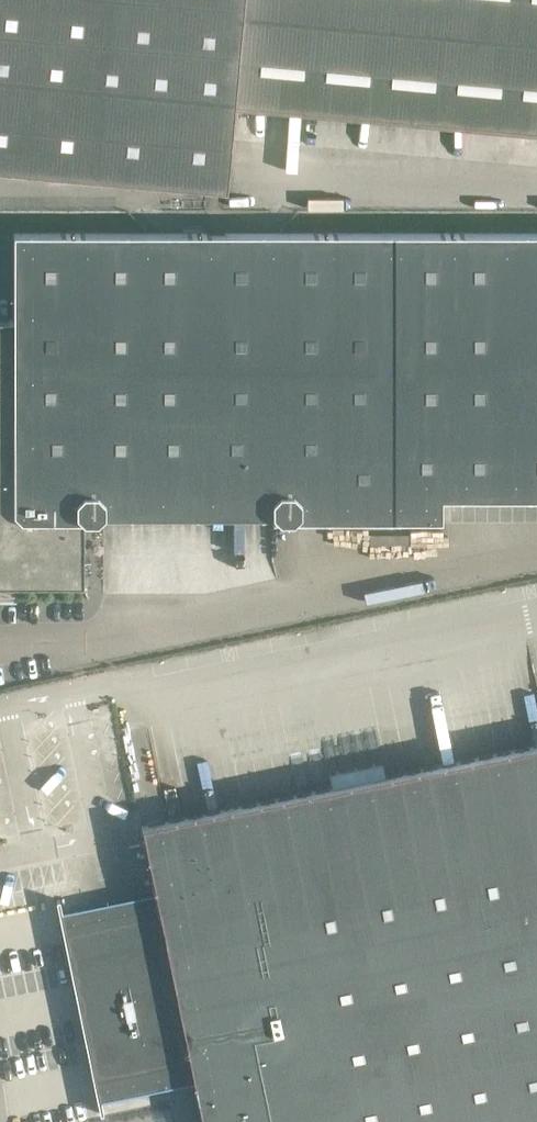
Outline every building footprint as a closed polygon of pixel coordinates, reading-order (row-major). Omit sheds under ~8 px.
[(226,188),(233,104),(536,132),(536,0),(0,0),(0,168),(226,188)] [(0,320),(0,585),(83,585),(83,519),(96,519),(101,514),(274,514),(279,519),(441,519),(441,497),(536,497),(536,233),(13,232),(13,320),(0,320)] [(58,899),(102,1112),(103,1112),(101,1100),(194,1081),(202,1121),(536,1121),(536,744),(141,826),(155,892),(62,911),(59,899),(58,899)]
